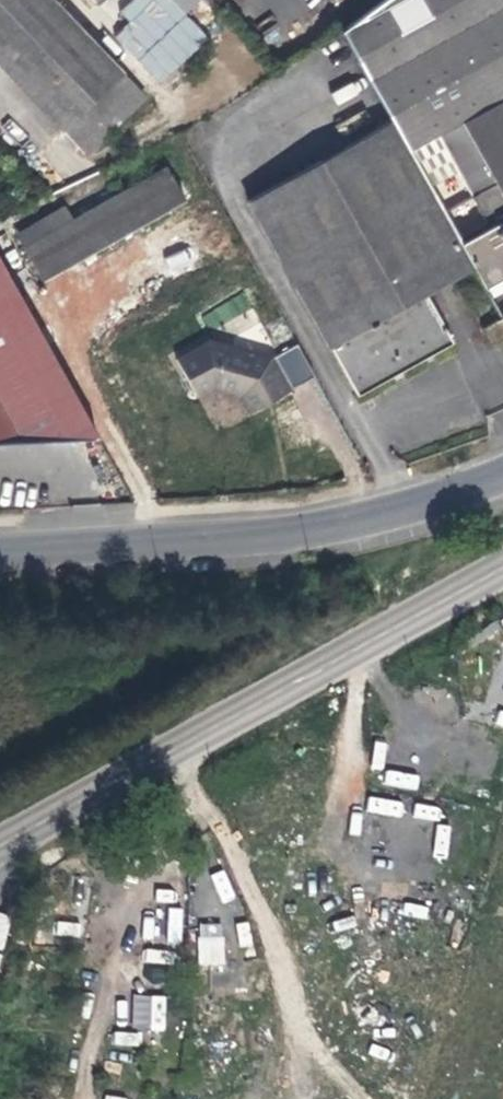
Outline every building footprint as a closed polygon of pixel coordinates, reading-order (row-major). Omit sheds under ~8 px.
[(60,129),(123,70),(56,0),(0,0),(0,65),(60,129)] [(338,27),(389,116),(406,148),(460,116),(502,92),(502,0),(376,0),(338,27)] [(147,94),(123,70),(60,129),(85,154),(147,94)] [(460,116),(502,192),(502,92),(460,116)] [(327,342),(423,289),(470,263),(458,241),(406,148),(389,116),(245,196),(327,342)] [(460,116),(406,148),(458,241),(502,216),(502,192),(460,116)] [(165,164),(87,208),(105,240),(183,196),(165,164)] [(13,230),(22,245),(72,217),(63,201),(13,230)] [(22,245),(40,277),(105,240),(87,208),(72,217),(22,245)] [(501,270),(502,269),(502,216),(458,241),(470,263),(481,281),(501,270)] [(98,436),(0,259),(0,441),(9,440),(98,436)] [(481,281),(486,291),(502,281),(502,273),(501,270),(481,281)] [(423,289),(327,342),(353,389),(412,357),(449,336),(423,289)] [(502,333),(502,321),(500,315),(483,325),(491,340),(502,333)] [(177,361),(178,362),(198,399),(214,390),(241,397),(250,413),(279,397),(315,377),(297,345),(282,353),(265,322),(238,336),(234,350),(209,343),(177,361)] [(494,725),(502,728),(502,712),(499,711),(494,725)] [(169,908),(167,941),(180,942),(182,909),(169,908)] [(3,950),(11,915),(0,912),(0,949),(3,950)] [(57,920),(56,934),(80,936),(81,923),(57,920)] [(198,965),(223,965),(223,924),(198,924),(198,965)] [(130,1028),(164,1030),(166,995),(132,993),(130,1028)]
